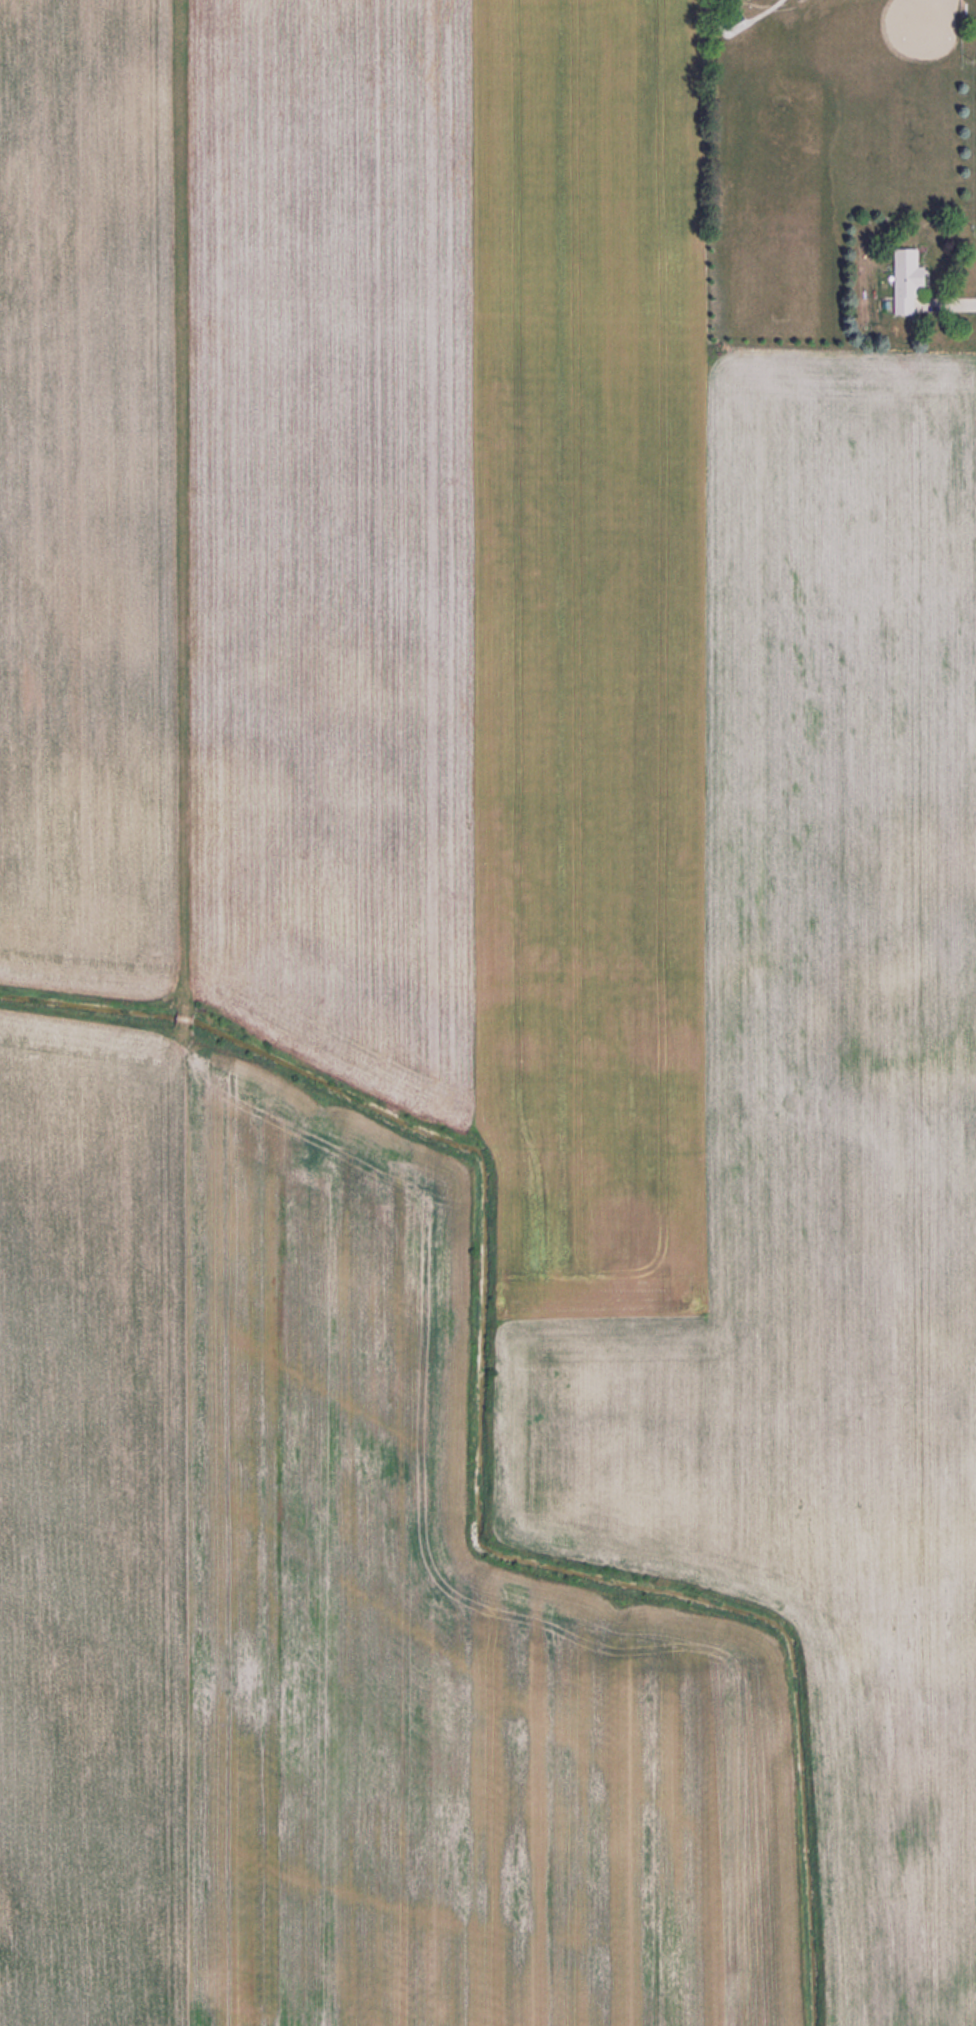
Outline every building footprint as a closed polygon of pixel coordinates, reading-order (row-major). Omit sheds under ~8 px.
[(921,247),(897,247),(898,315),(917,315),(917,286),(929,286),(929,266),(921,266),(921,247)]
